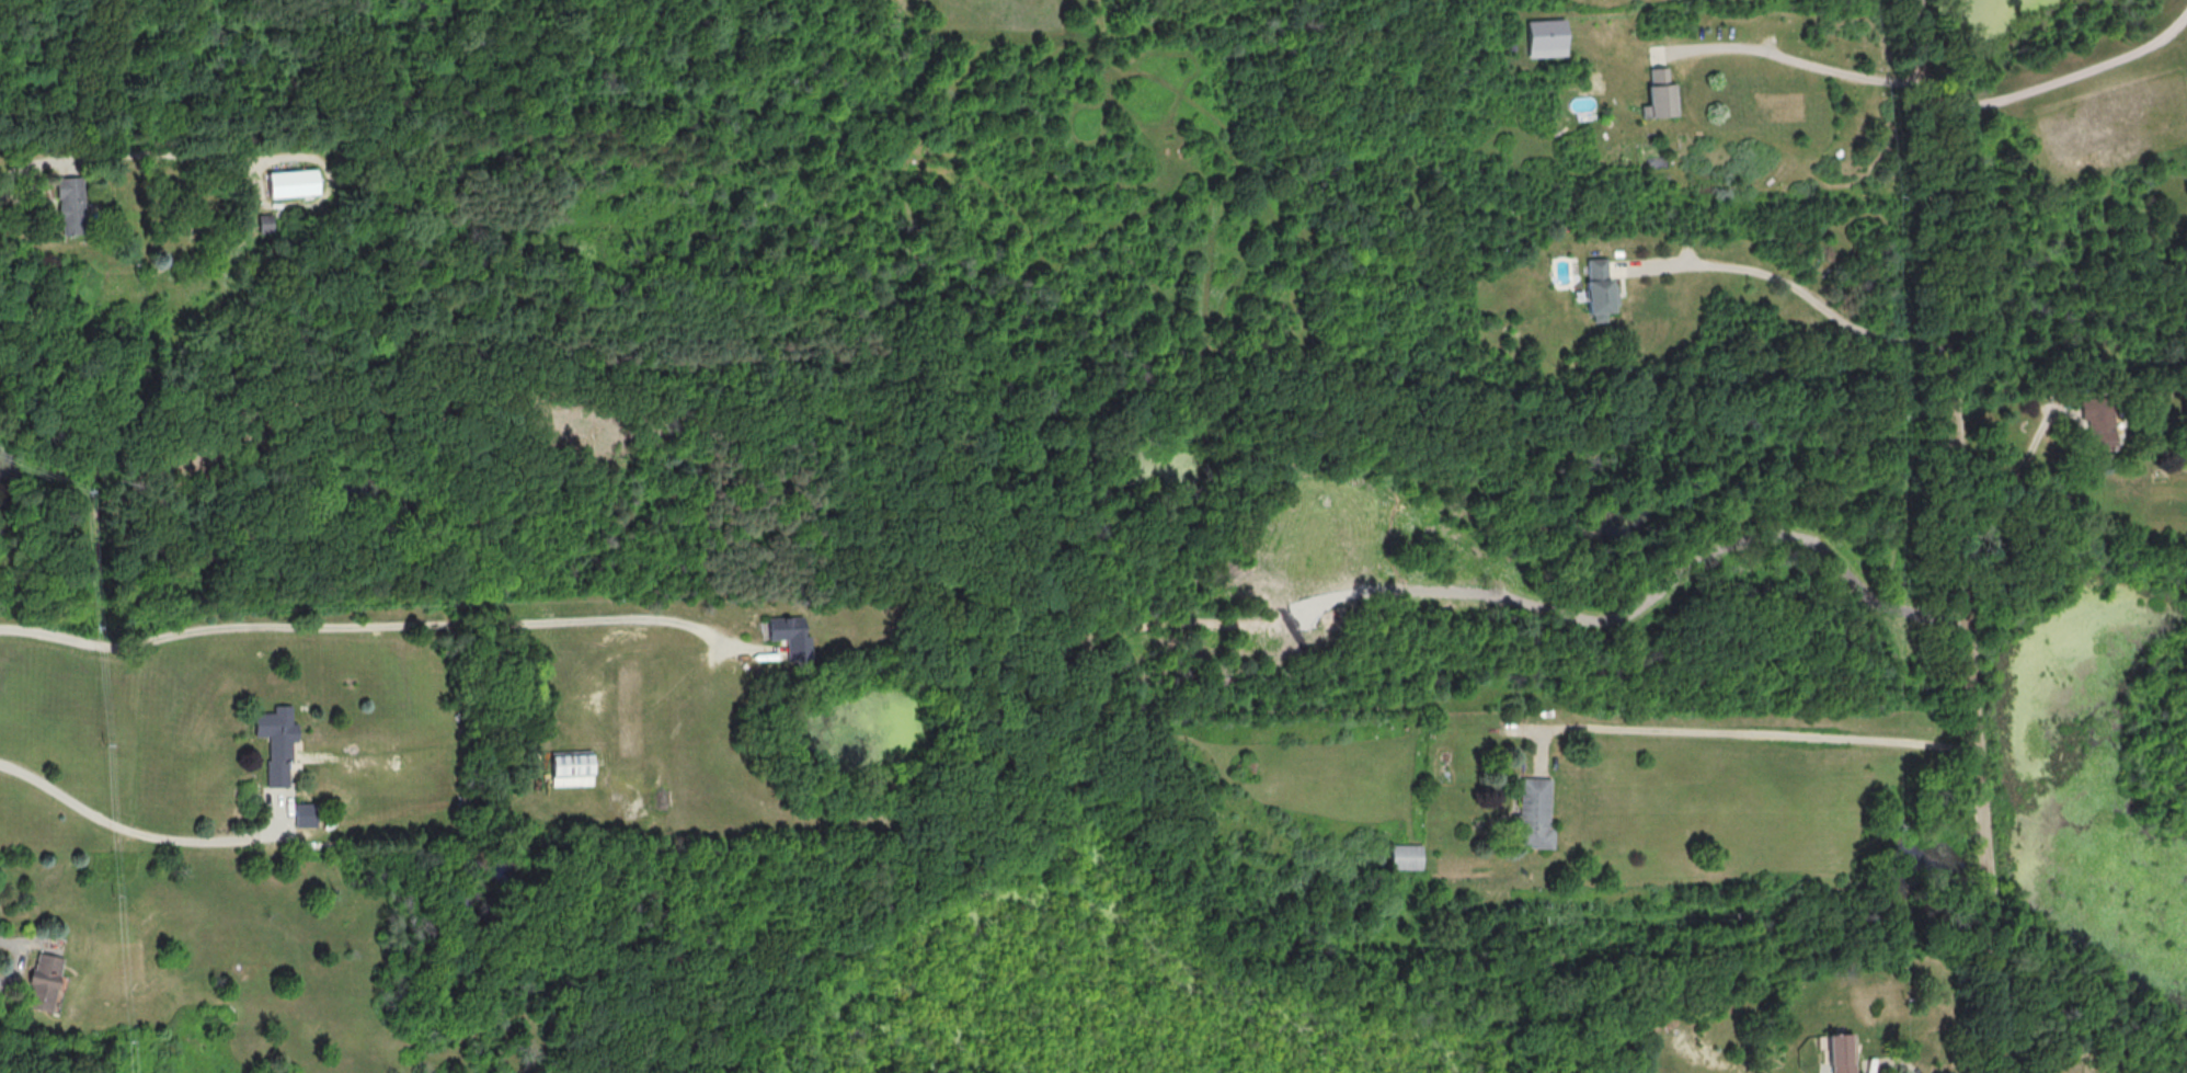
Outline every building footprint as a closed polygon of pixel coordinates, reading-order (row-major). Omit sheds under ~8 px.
[(1527,20),(1528,57),(1566,56),(1565,19),(1527,20)] [(1642,117),(1678,115),(1676,83),(1668,83),(1667,68),(1653,69),(1653,84),(1647,84),(1648,105),(1641,105),(1642,117)] [(267,171),(268,196),(318,194),(317,170),(267,171)] [(57,178),(59,236),(85,235),(82,176),(57,178)] [(258,233),(273,232),(272,213),(258,214),(258,233)] [(1606,321),(1606,312),(1616,311),(1615,285),(1608,285),(1607,258),(1586,259),(1589,322),(1606,321)] [(2081,431),(2083,449),(2115,446),(2111,401),(2083,404),(2085,431),(2081,431)] [(767,617),(768,640),(786,639),(787,661),(811,660),(810,635),(803,635),(802,616),(767,617)] [(254,712),(254,736),(267,736),(267,787),(291,786),(290,741),(297,741),(297,722),(292,722),(291,705),(274,705),(274,712),(254,712)] [(551,786),(593,785),(592,750),(550,751),(551,786)] [(1553,848),(1553,826),(1548,826),(1549,778),(1519,777),(1518,814),(1510,814),(1510,832),(1517,832),(1517,847),(1553,848)] [(294,826),(317,826),(317,802),(294,801),(294,826)] [(1421,869),(1421,844),(1390,844),(1390,869),(1421,869)] [(62,956),(35,952),(26,1008),(53,1012),(62,956)] [(1829,1072),(1855,1072),(1854,1033),(1828,1034),(1829,1072)]
